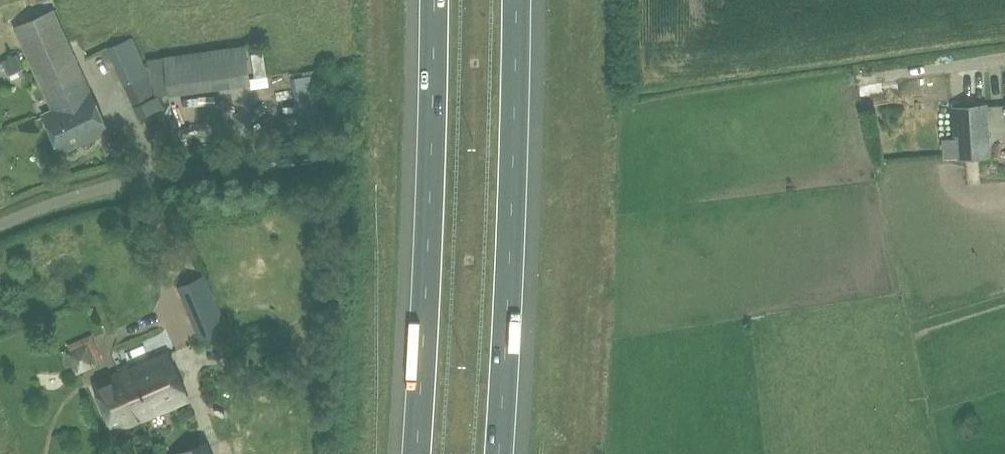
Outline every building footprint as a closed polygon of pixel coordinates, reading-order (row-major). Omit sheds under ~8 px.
[(14,27),(51,110),(43,113),(60,152),(108,130),(54,10),(14,27)] [(163,106),(131,37),(107,48),(139,117),(163,106)] [(259,65),(272,65),(272,41),(259,41),(259,65)] [(244,46),(164,57),(169,93),(249,83),(244,46)] [(951,105),(953,137),(942,138),(943,159),(991,156),(987,102),(951,105)] [(199,339),(227,327),(204,274),(176,286),(199,339)] [(102,357),(92,334),(67,344),(70,350),(66,352),(76,373),(98,364),(96,360),(102,357)] [(187,398),(166,351),(120,371),(140,419),(187,398)] [(94,382),(115,430),(140,419),(120,371),(94,382)] [(208,440),(169,453),(214,453),(208,440)]
